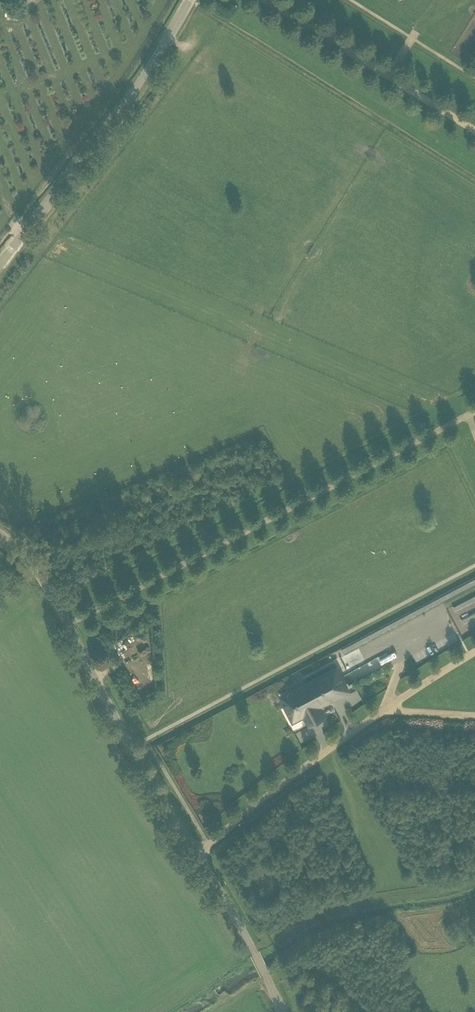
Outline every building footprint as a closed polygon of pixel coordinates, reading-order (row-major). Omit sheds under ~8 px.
[(20,5),(9,3),(7,16),(18,18),(20,5)] [(312,680),(281,696),(289,711),(293,718),(294,718),(295,719),(302,715),(304,714),(305,717),(308,722),(319,717),(315,709),(349,690),(347,687),(349,685),(343,675),(341,676),(336,667),(332,669),(312,680)]
